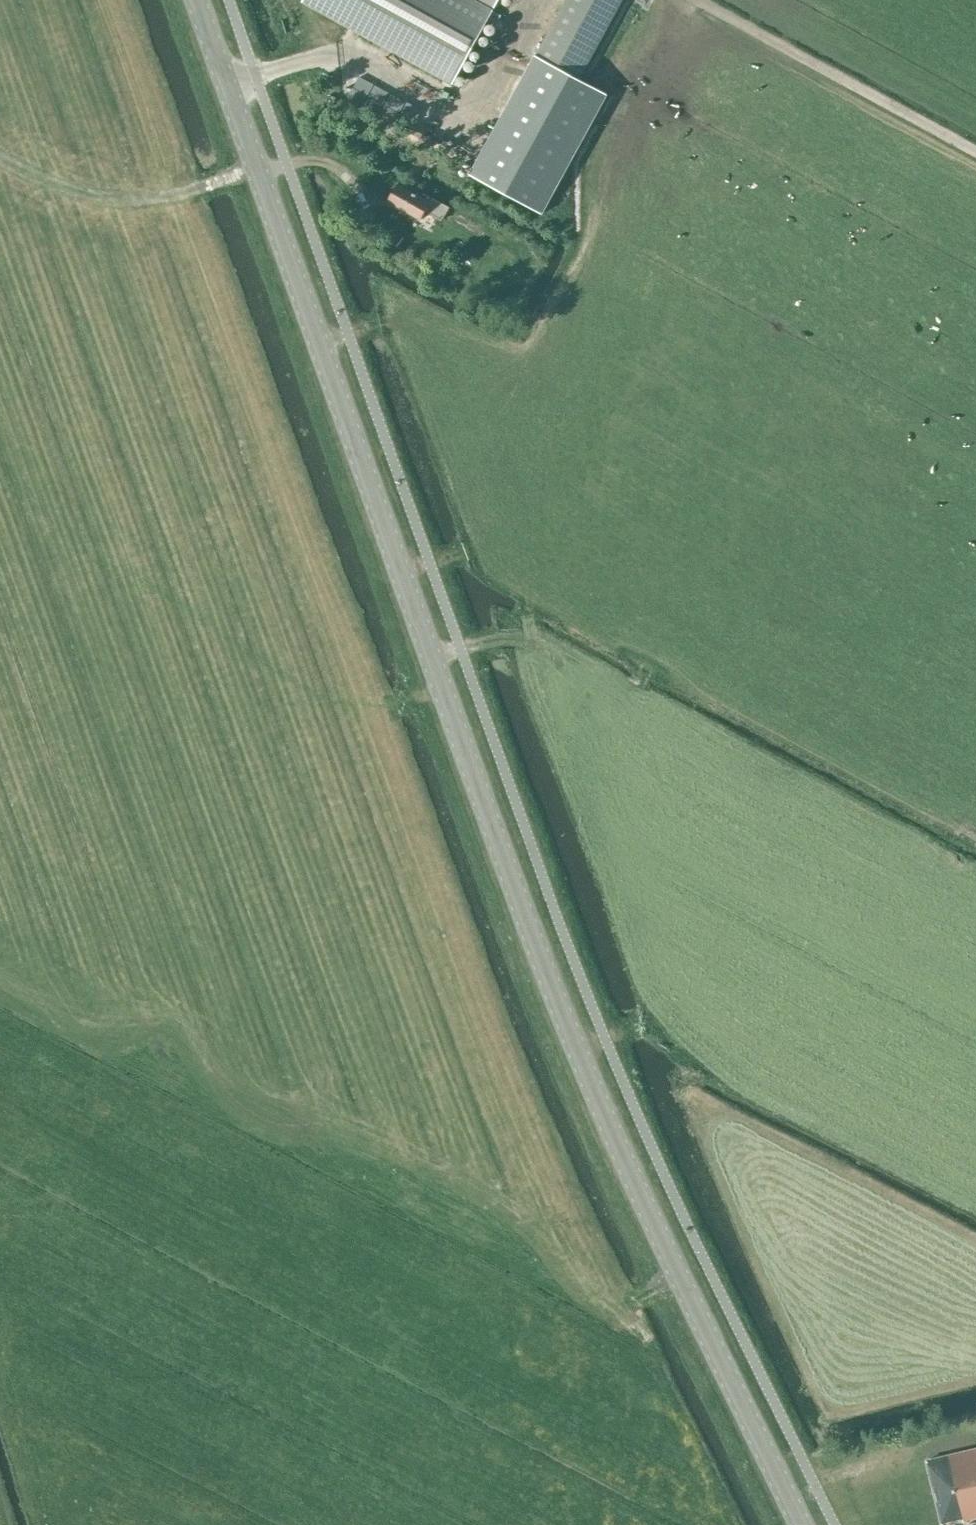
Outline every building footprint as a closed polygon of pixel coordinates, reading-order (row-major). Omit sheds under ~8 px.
[(453,81),(477,35),(496,0),(303,0),(453,81)] [(536,55),(579,79),(621,0),(566,0),(536,55)] [(535,55),(469,175),(541,213),(607,94),(579,79),(536,55),(535,55)] [(429,203),(396,185),(387,201),(421,219),(425,211),(441,220),(448,208),(431,199),(429,203)] [(927,1460),(941,1522),(962,1518),(963,1520),(975,1517),(975,1448),(927,1460)]
